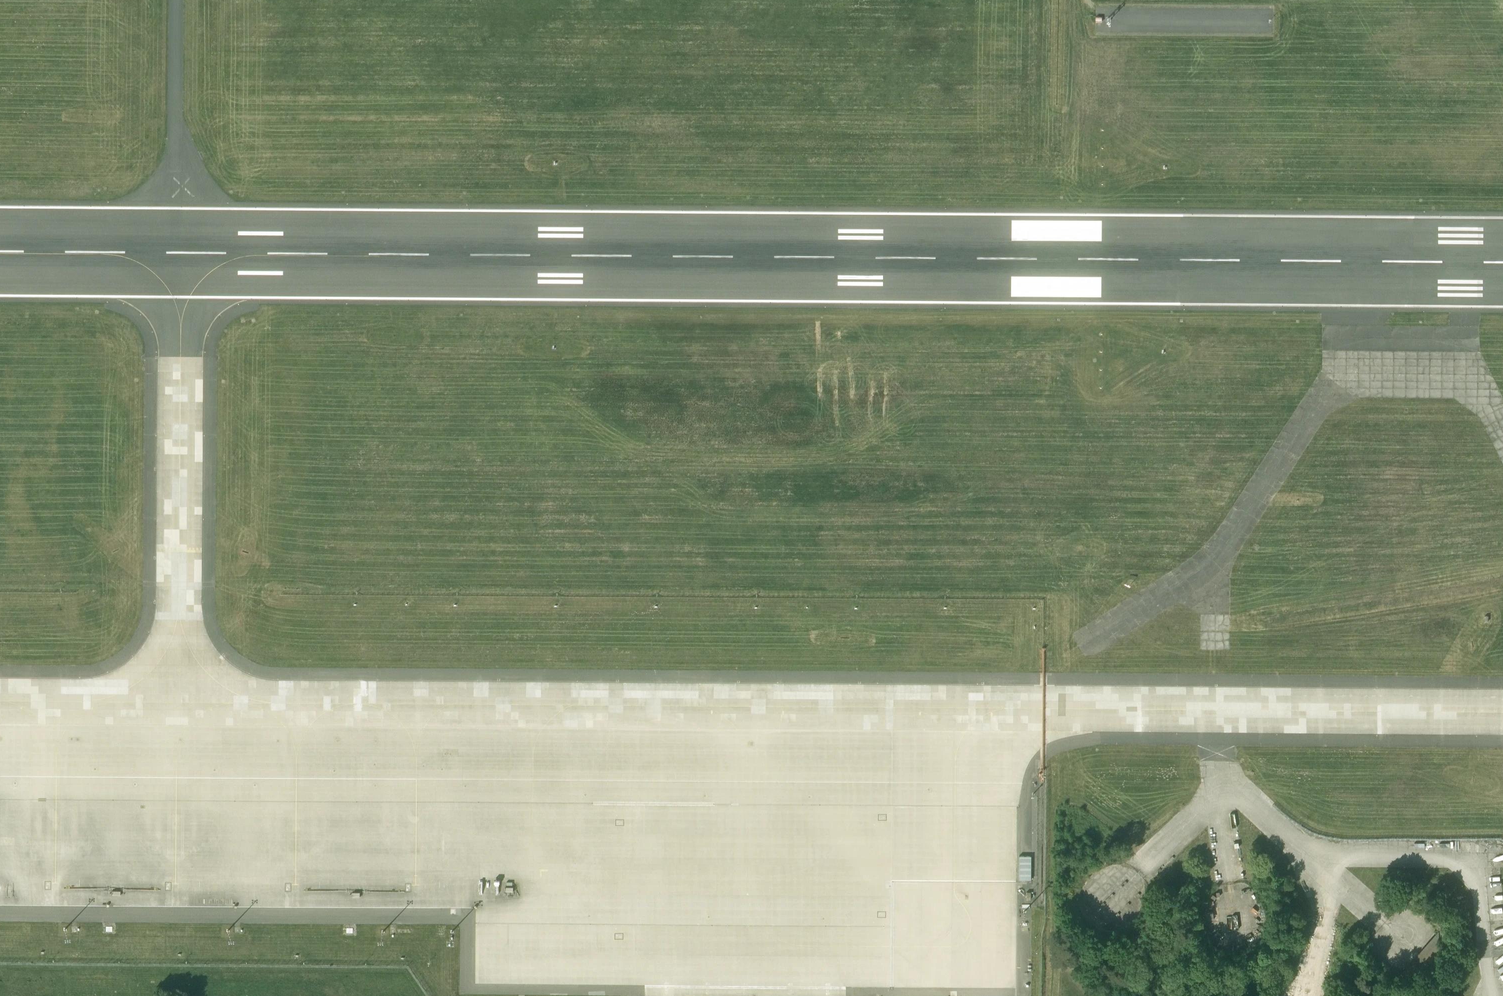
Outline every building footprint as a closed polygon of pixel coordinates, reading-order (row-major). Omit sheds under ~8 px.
[(1023,879),(1034,879),(1034,855),(1023,855),(1023,879)]
